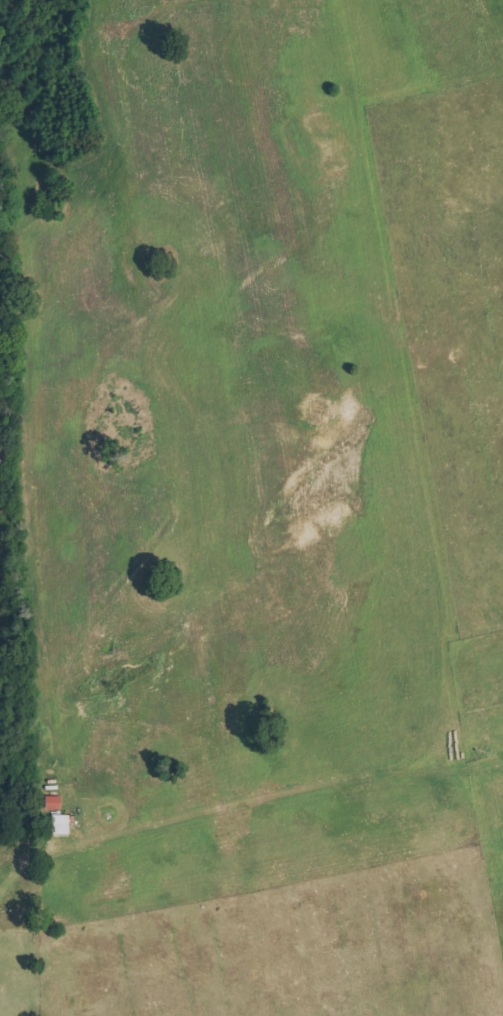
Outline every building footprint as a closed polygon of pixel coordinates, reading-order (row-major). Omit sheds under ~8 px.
[(64,835),(65,816),(48,815),(47,835),(64,835)]
